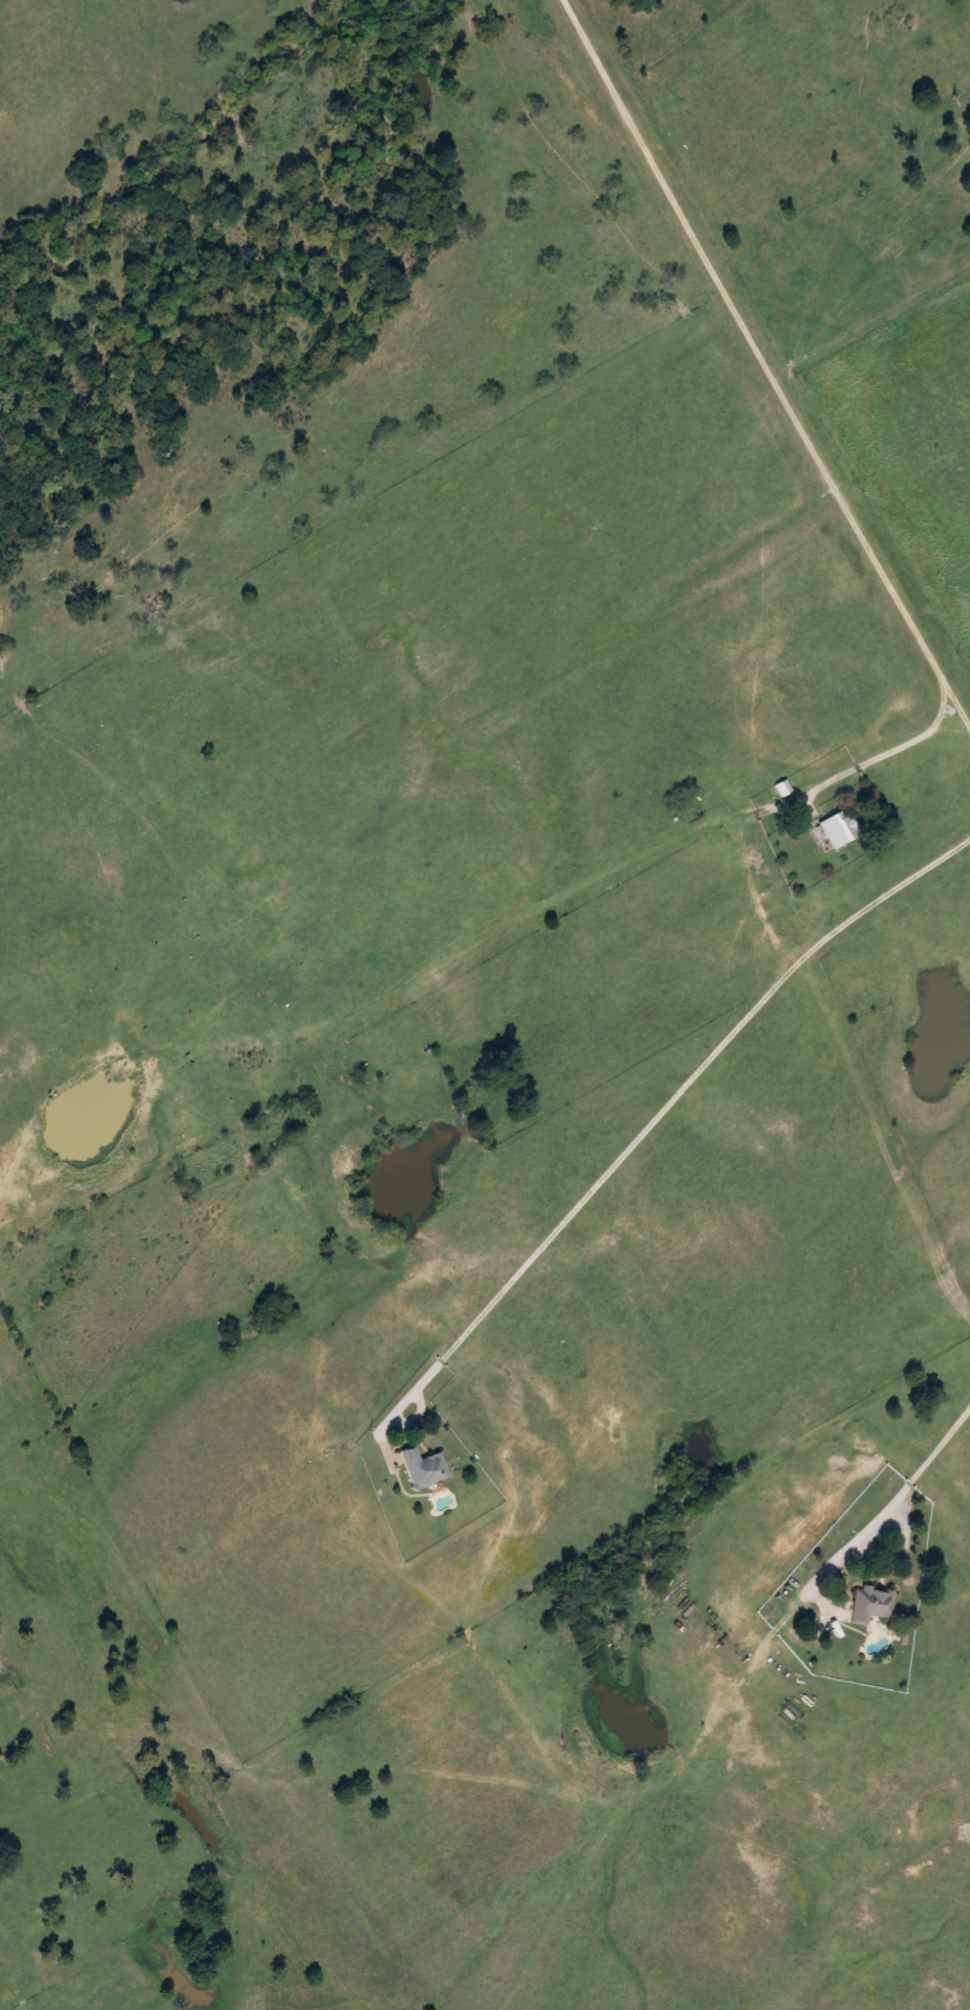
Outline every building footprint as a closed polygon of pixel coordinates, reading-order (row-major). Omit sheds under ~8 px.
[(780,798),(773,784),(786,778),(793,791),(780,798)] [(832,849),(817,823),(844,807),(859,834),(832,849)] [(448,1477),(411,1488),(399,1450),(413,1446),(417,1458),(440,1451),(448,1477)] [(866,1624),(849,1622),(854,1587),(892,1592),(889,1619),(867,1616),(866,1624)]
